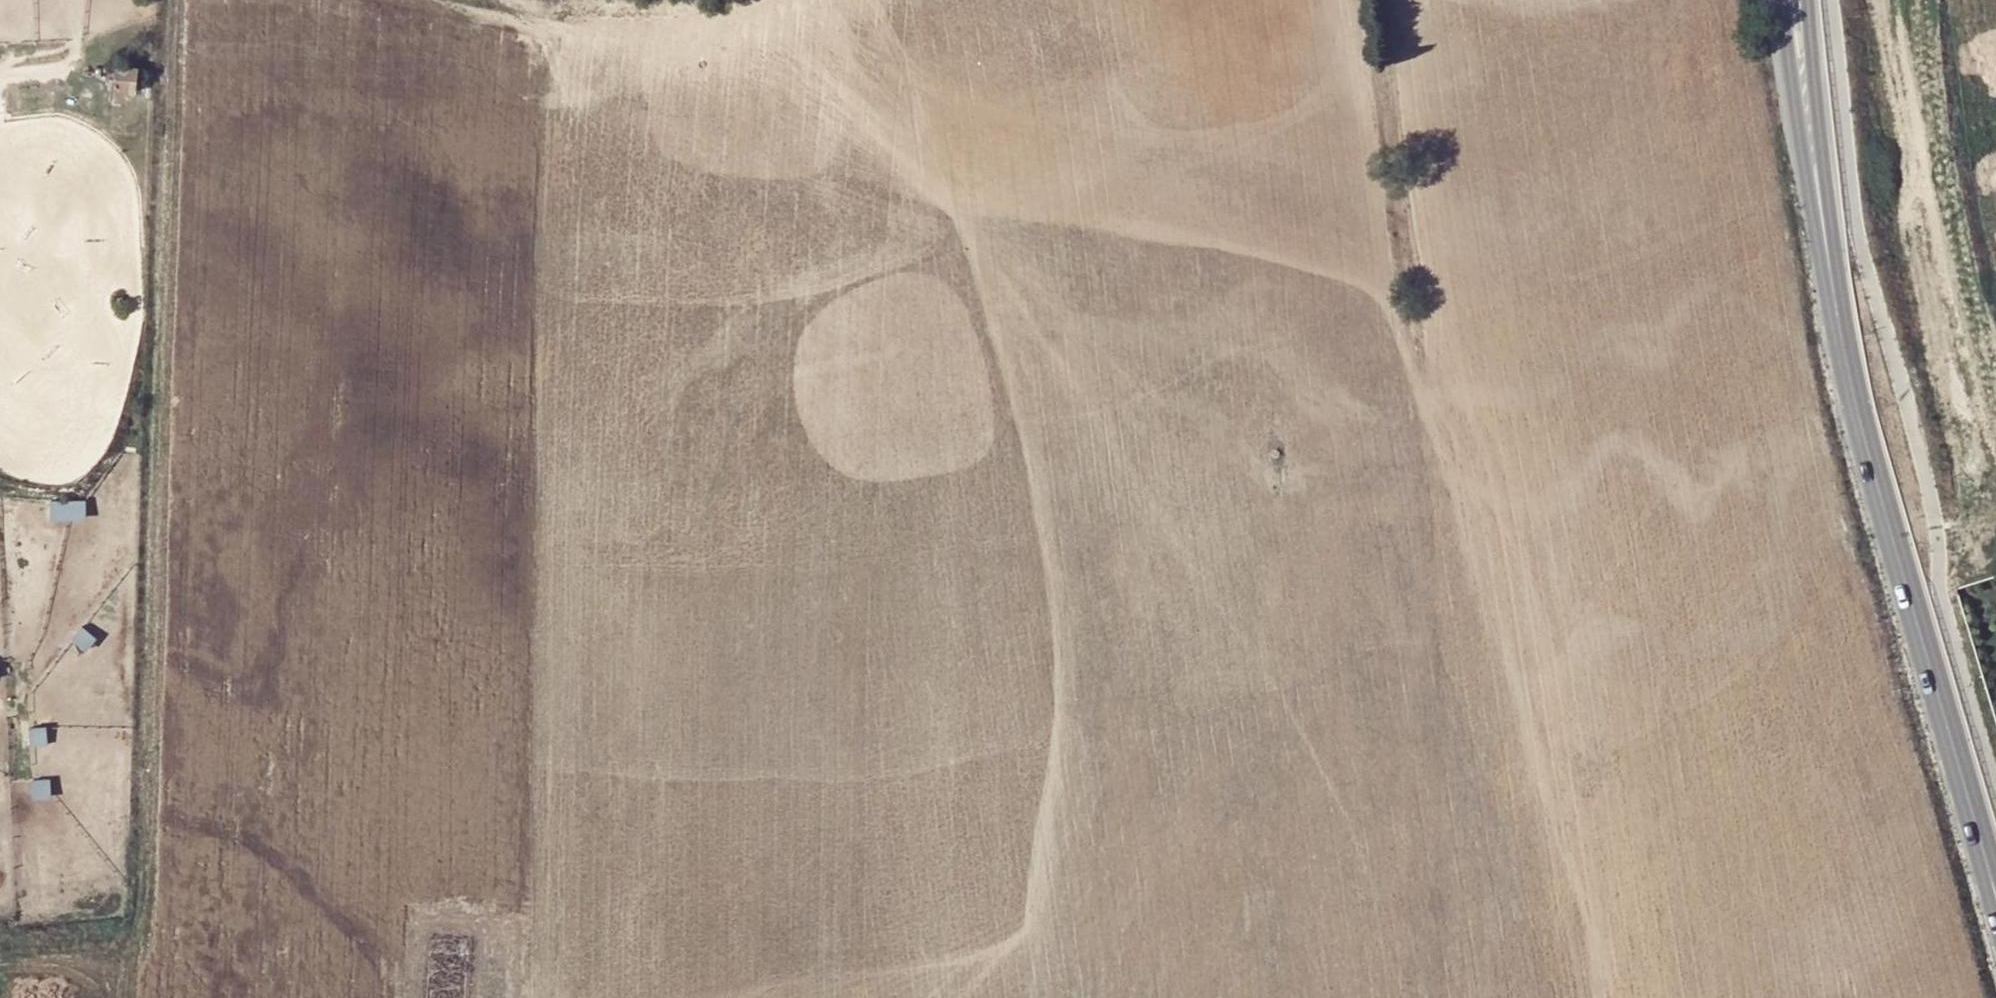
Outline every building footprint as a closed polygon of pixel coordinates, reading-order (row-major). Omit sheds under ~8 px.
[(116,70),(115,95),(137,97),(137,69),(116,70)]
